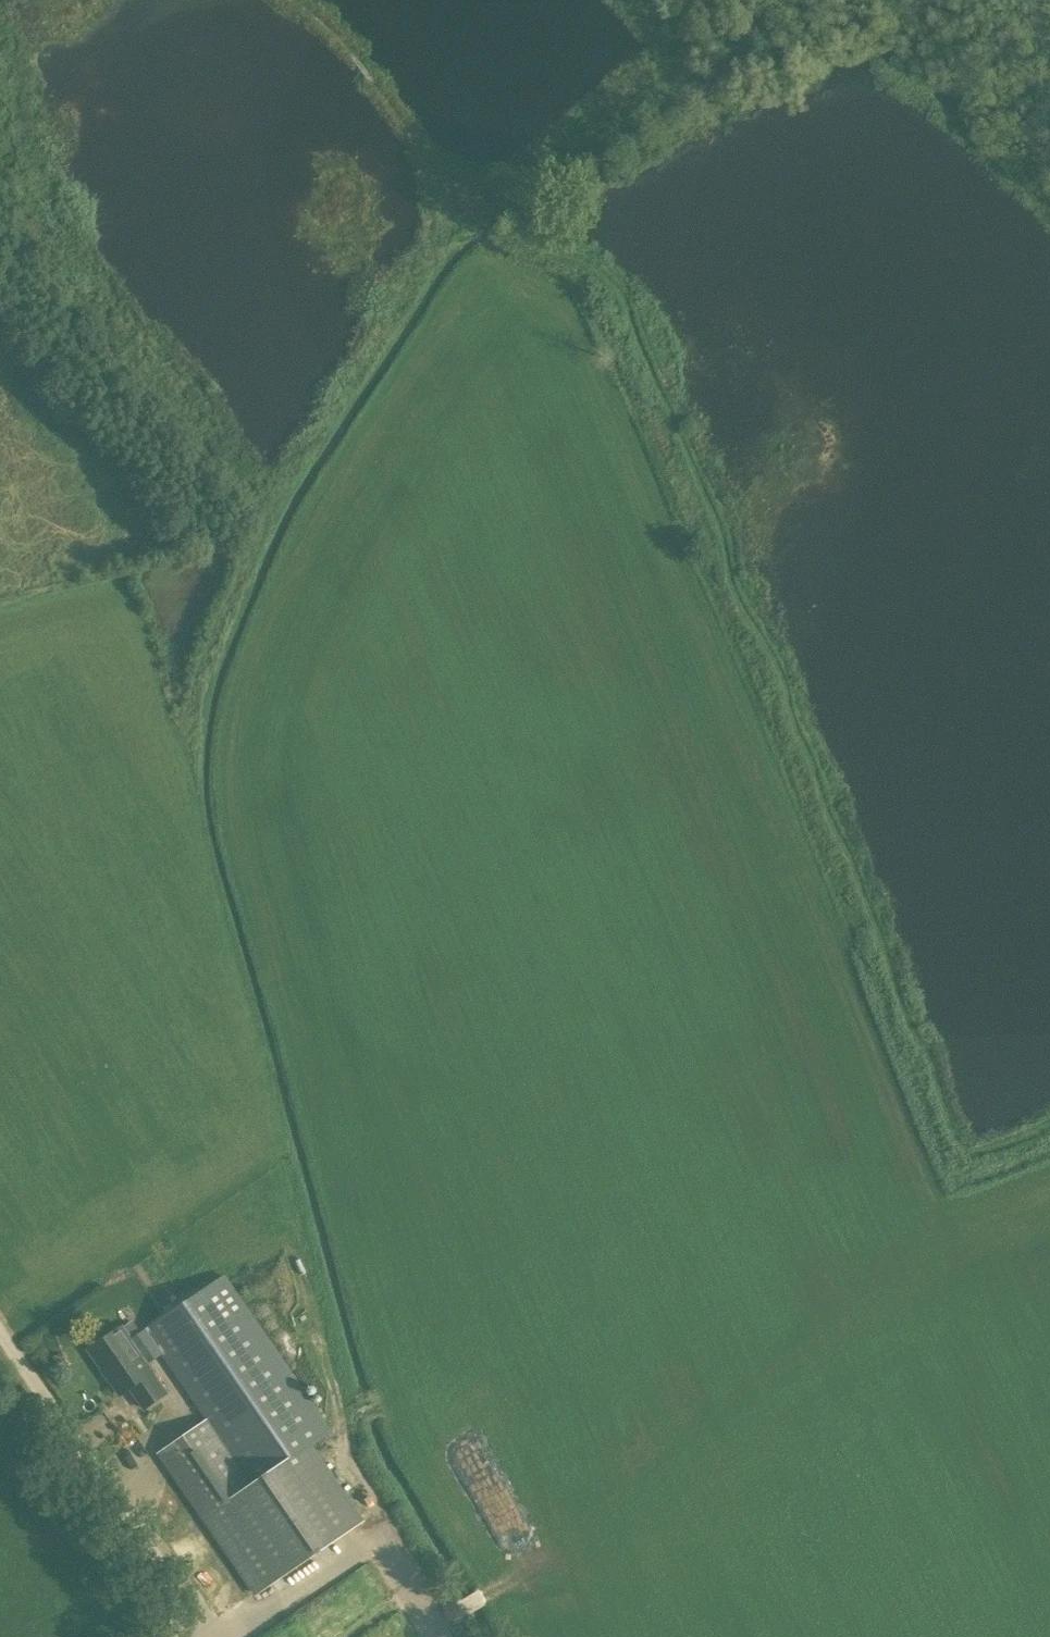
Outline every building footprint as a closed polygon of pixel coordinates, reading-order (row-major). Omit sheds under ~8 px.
[(330,1432),(224,1277),(130,1340),(122,1328),(90,1350),(120,1395),(130,1388),(144,1409),(167,1393),(147,1364),(163,1353),(208,1420),(159,1453),(255,1594),(365,1518),(313,1444),(330,1432)]
